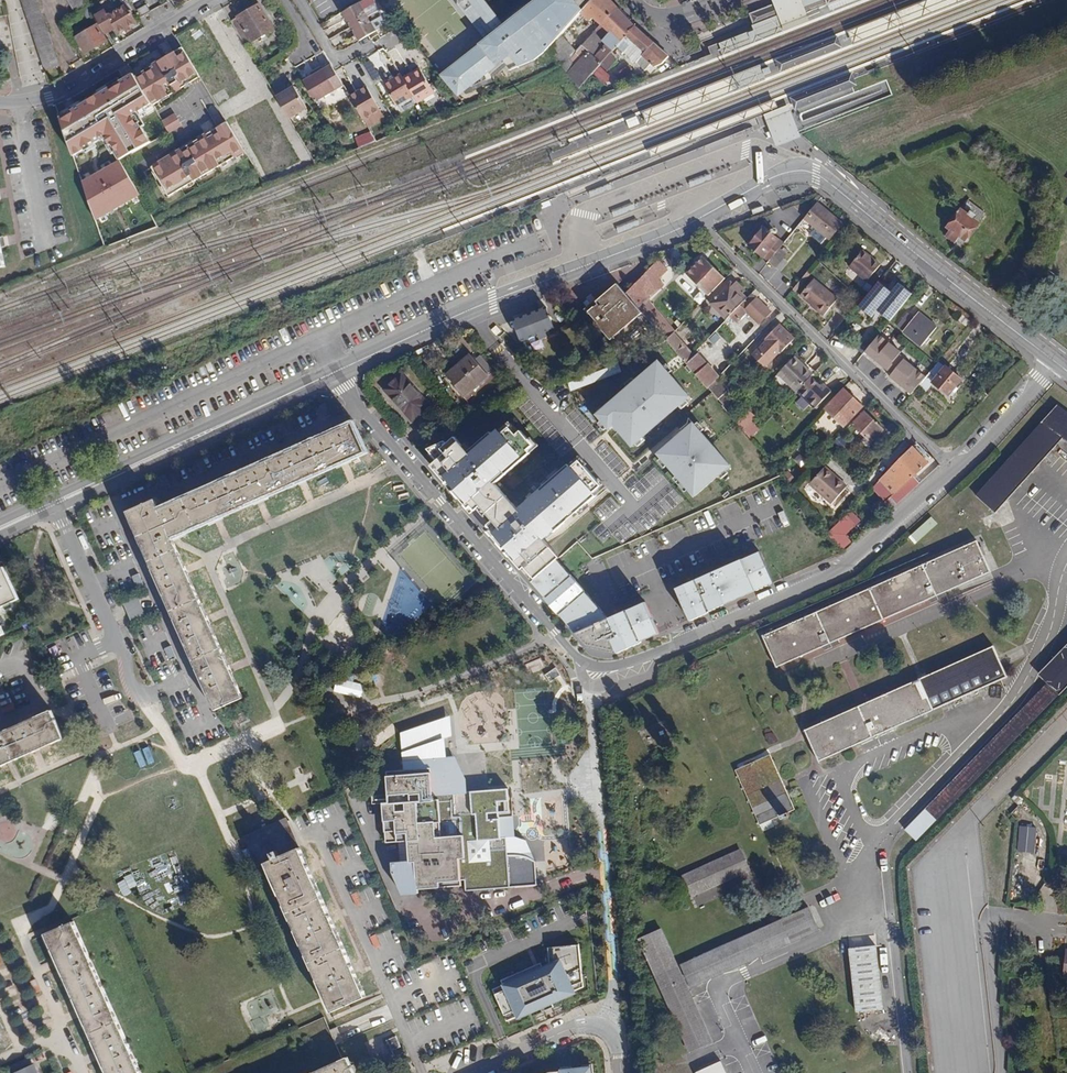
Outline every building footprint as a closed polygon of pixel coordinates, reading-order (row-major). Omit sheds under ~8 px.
[(37,0),(21,0),(44,71),(58,67),(37,0)] [(76,13),(89,5),(85,0),(69,0),(76,13)] [(338,6),(335,0),(323,0),(330,13),(338,6)] [(439,74),(459,97),(497,66),(511,57),(519,67),(547,51),(560,36),(575,19),(583,10),(574,0),(536,0),(505,24),(484,39),(479,44),(439,74)] [(458,6),(460,4),(465,12),(481,0),(454,0),(458,6)] [(488,0),(481,0),(465,12),(484,39),(505,24),(488,0)] [(594,73),(635,27),(610,0),(592,0),(586,6),(583,10),(575,19),(579,24),(586,18),(589,23),(594,18),(601,24),(582,46),(588,52),(582,59),(560,36),(547,51),(560,66),(580,88),(594,73)] [(786,31),(809,21),(801,0),(773,0),(786,31)] [(798,5),(800,8),(802,13),(806,12),(809,11),(827,4),(827,5),(841,0),(796,0),(798,5)] [(859,0),(841,0),(827,5),(830,11),(859,0)] [(782,13),(778,2),(774,4),(771,5),(750,14),(754,24),(755,24),(756,23),(761,21),(765,20),(778,14),(782,13)] [(359,3),(343,13),(351,27),(368,18),(359,3)] [(150,12),(146,5),(137,10),(141,17),(150,12)] [(274,29),(259,5),(231,22),(245,45),(274,29)] [(135,24),(125,6),(110,15),(106,9),(95,16),(106,35),(117,28),(120,33),(126,30),(130,27),(135,24)] [(92,16),(88,8),(84,11),(89,19),(92,16)] [(756,28),(717,44),(721,56),(784,31),(778,14),(765,20),(761,21),(756,23),(755,24),(754,24),(756,28)] [(376,32),(368,18),(351,27),(359,42),(376,32)] [(107,41),(97,25),(77,38),(85,53),(107,41)] [(671,63),(635,27),(594,73),(601,78),(624,52),(646,70),(651,64),(654,67),(671,63)] [(134,77),(151,105),(200,77),(183,48),(158,63),(159,64),(153,68),(152,66),(134,77)] [(373,59),(363,63),(371,81),(380,78),(373,59)] [(316,102),(344,86),(335,71),(331,65),(323,70),(322,68),(314,73),(316,75),(304,82),(316,102)] [(420,70),(403,80),(413,97),(417,103),(433,93),(420,70)] [(151,105),(134,77),(132,73),(60,115),(66,126),(62,129),(77,154),(84,149),(81,145),(102,132),(119,159),(149,141),(133,115),(151,105)] [(562,73),(534,84),(537,90),(564,79),(562,73)] [(396,106),(413,97),(403,80),(400,75),(384,85),(396,106)] [(289,119),(306,108),(294,87),(276,97),(289,119)] [(365,120),(381,110),(366,87),(350,96),(365,120)] [(412,97),(398,108),(402,113),(416,102),(412,97)] [(329,114),(333,122),(341,118),(337,110),(329,114)] [(164,127),(168,133),(180,125),(177,120),(164,127)] [(227,122),(178,151),(195,180),(245,151),(227,122)] [(359,148),(375,141),(371,130),(355,137),(359,148)] [(323,152),(318,141),(310,146),(316,156),(323,152)] [(438,154),(454,148),(452,143),(436,149),(438,154)] [(178,151),(150,167),(168,196),(195,180),(178,151)] [(140,195),(119,162),(82,182),(94,221),(140,195)] [(710,175),(688,183),(690,189),(712,180),(710,175)] [(610,184),(588,192),(591,198),(612,190),(610,184)] [(985,213),(967,200),(960,208),(979,221),(985,213)] [(841,224),(816,203),(804,218),(829,238),(841,224)] [(634,204),(612,212),(614,218),(636,210),(634,204)] [(764,206),(752,210),(754,216),(766,211),(764,206)] [(960,208),(958,206),(955,210),(959,213),(948,228),(951,231),(947,236),(955,242),(959,236),(965,241),(979,221),(960,208)] [(640,221),(617,229),(619,235),(642,226),(640,221)] [(778,239),(764,226),(747,245),(762,257),(778,239)] [(790,252),(786,249),(788,247),(784,243),(780,248),(788,254),(790,252)] [(788,254),(780,248),(769,261),(776,268),(779,265),(783,260),(788,254)] [(882,263),(865,248),(852,265),(868,279),(882,263)] [(725,280),(704,259),(688,275),(709,296),(725,280)] [(783,260),(779,265),(784,269),(788,264),(783,260)] [(625,295),(630,300),(650,280),(645,275),(625,295)] [(839,297),(815,277),(802,294),(825,313),(839,297)] [(726,319),(729,316),(746,299),(740,293),(744,290),(738,284),(734,287),(730,283),(710,304),(726,319)] [(630,300),(625,295),(616,284),(596,302),(599,305),(595,308),(594,307),(589,312),(598,324),(597,325),(610,340),(642,314),(630,300)] [(898,299),(883,286),(868,304),(883,316),(898,299)] [(770,312),(751,294),(746,299),(729,316),(736,323),(747,312),(759,323),(770,312)] [(883,316),(868,304),(863,310),(878,322),(883,316)] [(552,326),(546,311),(515,322),(521,338),(523,337),(529,352),(544,346),(541,337),(546,335),(544,329),(552,326)] [(936,328),(918,313),(913,318),(907,313),(898,325),(904,330),(903,331),(921,346),(936,328)] [(970,321),(962,315),(958,320),(966,327),(970,321)] [(665,341),(670,336),(653,316),(648,321),(664,340),(665,341)] [(889,322),(882,330),(888,336),(895,327),(889,322)] [(793,339),(779,326),(766,339),(768,341),(754,355),(764,366),(779,352),(780,352),(793,339)] [(888,336),(882,330),(874,340),(880,346),(888,336)] [(670,336),(665,341),(684,362),(690,356),(691,355),(673,333),(670,336)] [(888,372),(906,352),(888,336),(880,346),(874,340),(865,351),(888,372)] [(488,376),(470,355),(460,365),(447,376),(465,396),(488,376)] [(702,371),(690,356),(684,362),(686,365),(696,376),(702,371)] [(797,391),(810,377),(813,374),(795,356),(778,372),(797,391)] [(926,376),(903,359),(889,378),(912,395),(917,388),(926,376)] [(458,362),(445,373),(447,376),(460,365),(458,362)] [(925,394),(934,383),(932,382),(944,367),(938,362),(926,376),(917,388),(925,394)] [(610,430),(617,425),(620,429),(618,430),(619,431),(633,447),(647,436),(644,432),(673,407),(676,411),(691,398),(672,377),(660,363),(639,381),(623,395),(598,416),(610,430)] [(948,395),(961,379),(945,366),(944,367),(932,382),(934,383),(948,395)] [(618,376),(615,368),(565,387),(568,394),(609,379),(618,376)] [(713,385),(702,371),(696,376),(708,390),(710,389),(713,385)] [(429,406),(401,375),(385,389),(412,421),(429,406)] [(810,377),(797,391),(815,408),(831,392),(822,384),(820,387),(810,377)] [(729,400),(715,383),(713,385),(710,389),(723,405),(729,400)] [(861,407),(843,389),(825,408),(843,426),(861,407)] [(735,408),(729,400),(723,405),(721,406),(729,414),(735,408)] [(33,405),(36,414),(39,413),(42,412),(38,403),(33,405)] [(326,403),(320,406),(326,418),(332,416),(326,403)] [(1057,407),(977,495),(995,511),(1063,436),(1066,440),(1066,414),(1057,407)] [(755,417),(749,411),(739,422),(745,428),(742,430),(750,439),(760,429),(751,421),(755,417)] [(882,430),(863,411),(852,423),(871,441),(882,430)] [(289,419),(283,422),(288,435),(294,432),(289,419)] [(364,451),(352,423),(159,509),(155,500),(127,512),(214,710),(243,698),(232,673),(228,665),(210,624),(206,616),(188,575),(184,566),(175,546),(171,537),(174,536),(212,519),(221,515),(255,500),(262,497),(296,481),(305,477),(339,463),(347,459),(364,451)] [(712,446),(694,425),(684,434),(676,441),(659,455),(672,470),(684,485),(695,497),(717,479),(730,467),(712,446)] [(594,494),(603,487),(581,461),(572,468),(569,465),(551,481),(536,494),(529,500),(530,502),(526,506),(521,510),(509,496),(497,483),(502,479),(515,468),(533,453),(530,450),(535,446),(522,431),(518,435),(511,427),(504,434),(501,430),(495,435),(492,432),(482,441),(470,451),(464,444),(457,437),(450,443),(447,440),(429,449),(439,460),(433,465),(448,482),(451,480),(458,488),(455,491),(470,508),(473,505),(477,510),(482,506),(494,520),(489,524),(493,529),(490,532),(532,581),(561,557),(550,545),(546,540),(545,539),(546,538),(551,533),(554,531),(556,532),(567,523),(564,520),(575,510),(578,513),(597,497),(594,494)] [(245,439),(239,442),(245,454),(251,451),(245,439)] [(927,463),(911,447),(896,463),(901,469),(888,481),(894,488),(899,483),(902,486),(920,470),(923,473),(928,469),(925,465),(927,463)] [(202,458),(196,461),(202,473),(208,470),(202,458)] [(846,487),(824,468),(809,484),(832,503),(846,487)] [(789,471),(784,475),(790,482),(795,477),(789,471)] [(165,474),(159,477),(164,490),(170,487),(165,474)] [(836,525),(828,517),(820,525),(828,533),(829,532),(836,525)] [(910,536),(916,543),(937,524),(931,517),(910,536)] [(848,526),(841,520),(836,525),(829,532),(842,547),(850,541),(842,531),(848,526)] [(991,572),(977,541),(763,636),(777,667),(817,649),(991,572)] [(676,588),(690,620),(773,583),(759,551),(676,588)] [(610,618),(560,561),(534,583),(588,646),(617,652),(659,633),(650,605),(610,618)] [(138,574),(133,576),(138,588),(144,586),(138,574)] [(132,623),(146,617),(136,596),(123,602),(132,623)] [(165,634),(159,637),(165,648),(170,646),(165,634)] [(999,657),(994,646),(805,730),(819,762),(1007,677),(999,657)] [(1066,684),(1066,646),(1040,674),(1049,683),(1059,693),(1066,684)] [(550,681),(560,675),(556,668),(546,674),(550,681)] [(1059,693),(1049,683),(926,810),(936,819),(1059,693)] [(12,703),(1,709),(3,714),(15,709),(12,703)] [(51,710),(0,733),(0,767),(64,739),(51,710)] [(248,720),(245,712),(234,717),(238,725),(248,720)] [(529,763),(571,762),(570,736),(552,737),(552,731),(528,731),(529,763)] [(793,810),(769,755),(737,770),(761,824),(779,816),(781,820),(789,817),(787,812),(793,810)] [(433,796),(430,768),(387,772),(390,804),(392,825),(385,826),(386,842),(408,840),(414,839),(416,861),(418,888),(461,885),(460,877),(465,877),(466,890),(536,884),(535,861),(533,859),(531,858),(527,856),(524,856),(507,856),(506,838),(500,838),(498,817),(498,812),(508,811),(506,789),(433,796)] [(506,789),(508,811),(498,812),(498,817),(514,816),(511,788),(506,789)] [(383,805),(385,826),(392,825),(390,804),(383,805)] [(299,846),(286,817),(243,836),(247,844),(257,867),(265,863),(272,880),(324,996),(331,1012),(366,996),(299,846)] [(1035,853),(1037,827),(1019,826),(1017,853),(1035,853)] [(338,850),(332,853),(338,864),(343,862),(338,850)] [(749,870),(740,851),(684,876),(693,895),(749,870)] [(765,880),(781,872),(776,860),(759,868),(765,880)] [(799,870),(783,877),(786,884),(802,877),(799,870)] [(671,884),(662,877),(653,889),(655,890),(662,895),(671,884)] [(662,895),(655,890),(653,893),(660,898),(662,895)] [(357,892),(351,895),(357,907),(362,904),(357,892)] [(817,929),(808,909),(775,924),(683,965),(692,985),(817,929)] [(73,921),(45,934),(56,959),(60,968),(78,1009),(82,1018),(97,1051),(101,1060),(106,1072),(141,1072),(73,921)] [(710,1041),(659,929),(639,938),(690,1050),(710,1041)] [(375,934),(370,937),(375,949),(381,946),(375,934)] [(563,998),(562,995),(585,986),(581,943),(550,946),(557,962),(538,969),(536,964),(503,979),(504,984),(494,988),(508,1020),(533,1009),(533,1011),(563,998)] [(884,1009),(877,945),(850,948),(857,1012),(884,1009)] [(819,973),(813,960),(807,963),(813,976),(819,973)] [(40,991),(35,979),(29,982),(34,994),(40,991)] [(387,1040),(367,1049),(373,1062),(394,1054),(392,1050),(401,1046),(394,1027),(385,1031),(388,1039),(387,1039),(387,1040)] [(7,1068),(9,1072),(38,1072),(37,1072),(30,1057),(7,1068)] [(348,1057),(343,1059),(311,1072),(355,1072),(348,1057)] [(720,1061),(696,1072),(726,1072),(720,1061)]
